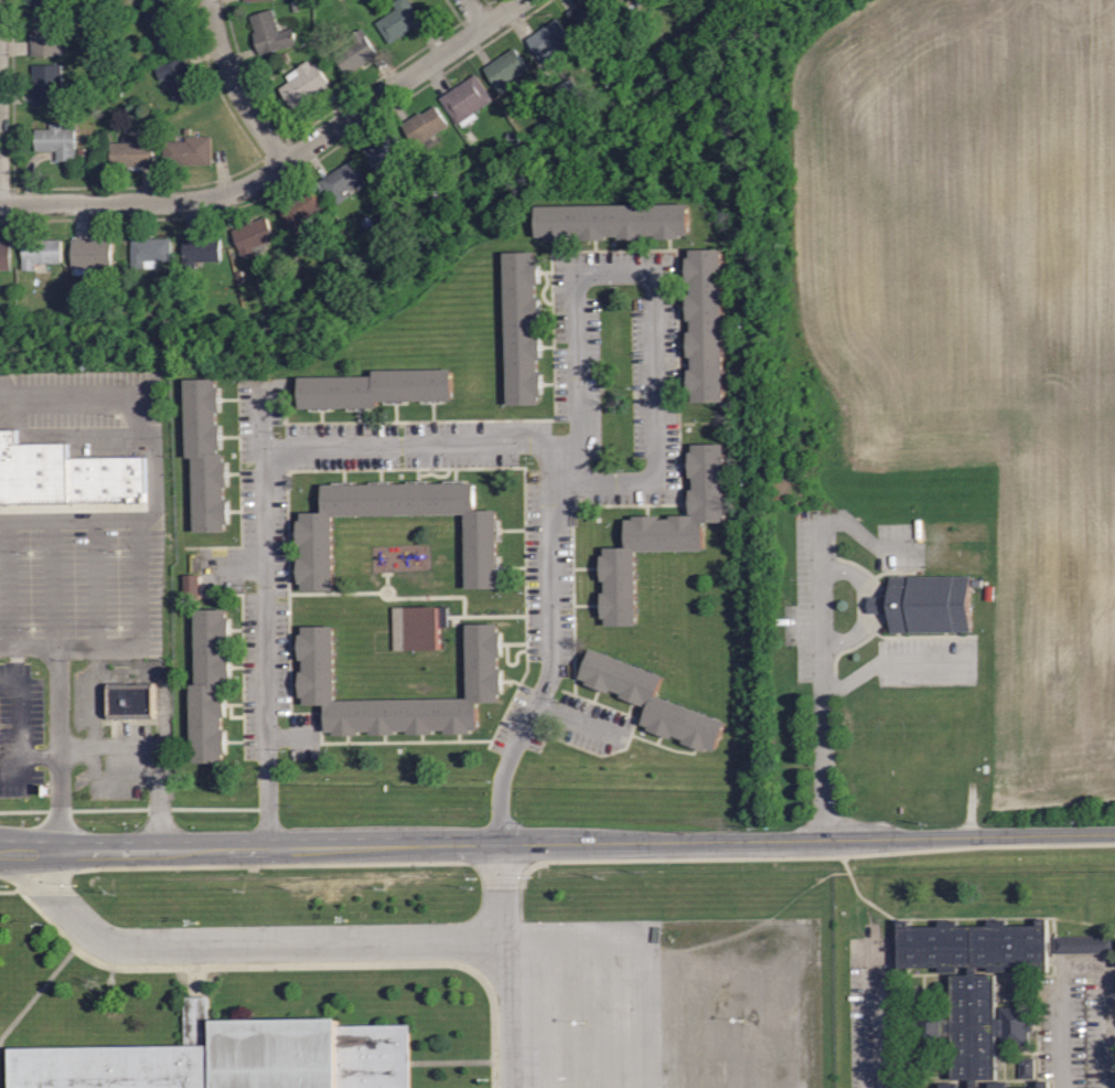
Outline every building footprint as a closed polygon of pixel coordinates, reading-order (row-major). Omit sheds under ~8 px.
[(390,1),(392,0),(408,0),(422,20),(388,44),(373,22),(395,7),(390,1)] [(567,10),(582,0),(605,0),(612,10),(591,24),(594,29),(585,35),(567,10)] [(622,8),(617,0),(637,0),(639,2),(626,11),(624,7),(622,8)] [(159,51),(153,26),(147,28),(144,13),(173,8),(181,46),(159,51)] [(258,54),(253,32),(255,31),(250,14),(272,8),(279,31),(292,26),(297,42),(258,54)] [(32,55),(32,41),(30,41),(30,14),(61,13),(61,55),(32,55)] [(543,64),(525,38),(556,17),(570,38),(550,51),(554,56),(543,64)] [(346,75),(333,55),(353,41),(350,34),(361,26),(366,33),(364,34),(377,53),(346,75)] [(514,75),(506,81),(511,86),(498,94),(493,86),(495,85),(483,67),(513,46),(526,66),(514,75)] [(174,100),(165,77),(159,79),(154,67),(183,56),(196,92),(174,100)] [(293,109),(278,87),(290,78),(287,75),(297,68),(296,66),(307,58),(311,64),(314,62),(330,83),(293,109)] [(62,104),(33,104),(32,64),(63,63),(63,83),(68,83),(69,99),(62,99),(62,104)] [(473,113),(476,117),(461,127),(458,122),(457,124),(438,97),(474,73),(493,99),(473,113)] [(416,147),(400,124),(419,110),(421,113),(433,104),(448,124),(416,147)] [(57,160),(57,150),(35,150),(35,128),(51,128),(51,122),(64,122),(64,128),(76,128),(76,160),(57,160)] [(378,175),(362,151),(392,129),(406,149),(395,157),(399,163),(389,171),(388,169),(378,175)] [(140,170),(126,170),(126,166),(111,166),(111,140),(122,140),(122,132),(149,134),(149,140),(153,140),(153,164),(140,164),(140,170)] [(189,137),(211,137),(211,166),(162,167),(162,141),(184,141),(184,137),(189,137)] [(336,204),(319,180),(352,157),(364,175),(342,191),(346,196),(336,204)] [(296,233),(278,207),(309,186),(322,206),(313,213),(317,217),(296,233)] [(544,241),(544,236),(536,236),(536,205),(688,202),(688,234),(680,234),(680,238),(655,238),(655,234),(644,234),(644,238),(618,239),(618,235),(607,235),(607,239),(581,239),(581,235),(569,235),(569,239),(544,241)] [(266,215),(275,238),(266,242),(268,248),(242,258),(238,250),(239,249),(232,230),(248,223),(246,218),(253,216),(254,221),(266,215)] [(73,275),(72,239),(86,238),(86,237),(112,236),(112,267),(95,267),(95,275),(73,275)] [(157,268),(132,268),(131,237),(172,237),(172,259),(157,259),(157,268)] [(196,267),(183,267),(183,237),(221,237),(221,260),(196,260),(196,267)] [(23,269),(22,238),(61,238),(62,262),(36,263),(36,269),(23,269)] [(11,269),(0,269),(0,240),(10,239),(11,269)] [(689,248),(720,247),(722,401),(691,402),(691,393),(687,394),(687,369),(691,367),(690,356),(687,356),(687,331),(690,330),(690,319),(686,319),(686,294),(690,294),(689,281),(686,281),(685,256),(689,256),(689,248)] [(504,250),(536,250),(536,258),(539,258),(539,285),(536,285),(536,296),(539,296),(540,321),(536,321),(537,333),(540,332),(540,359),(537,359),(537,370),(540,370),(542,395),(538,396),(538,404),(506,405),(504,250)] [(300,408),(299,376),(373,375),(373,370),(451,369),(451,399),(377,401),(377,407),(300,408)] [(194,532),(193,457),(186,457),(185,378),(217,377),(217,386),(221,386),(222,412),(217,412),(217,423),(221,423),(221,448),(217,448),(217,452),(224,452),(224,460),(228,460),(228,486),(225,486),(225,497),(228,497),(229,523),(225,523),(225,531),(194,532)] [(148,501),(0,503),(0,428),(15,428),(17,442),(67,441),(67,457),(148,456),(148,501)] [(603,546),(625,546),(624,519),(632,519),(632,514),(658,514),(658,518),(669,518),(669,514),(689,513),(689,488),(693,488),(693,477),(688,477),(688,451),(693,451),(691,442),(723,442),(725,521),(704,522),(704,550),(635,550),(635,625),(604,625),(604,618),(601,618),(601,591),(604,591),(604,579),(600,579),(600,554),(604,554),(603,546)] [(474,481),(474,509),(496,509),(497,587),(465,588),(464,513),(332,515),(333,590),(302,590),(302,582),(298,582),(298,556),(301,556),(301,545),(298,545),(298,519),(301,519),(301,511),(322,511),(321,483),(474,481)] [(186,598),(203,598),(202,575),(185,576),(186,598)] [(972,575),(972,631),(891,632),(891,612),(870,612),(870,596),(891,596),(891,576),(972,575)] [(446,606),(409,607),(410,651),(447,650),(446,606)] [(226,608),(226,616),(230,616),(230,641),(227,641),(227,654),(230,654),(230,679),(227,679),(227,685),(221,686),(221,692),(225,692),(225,716),(222,717),(222,728),(226,728),(226,755),(222,755),(222,762),(190,762),(190,683),(195,683),(194,608),(226,608)] [(333,735),(333,730),(324,732),(324,703),(303,704),(303,695),(299,696),(298,670),(303,670),(302,659),(298,659),(298,633),(302,633),(302,625),(334,625),(335,700),(467,697),(467,622),(497,622),(497,630),(502,630),(502,655),(498,655),(498,668),(502,668),(502,693),(498,693),(498,702),(476,702),(478,728),(470,729),(470,732),(444,733),(444,729),(432,729),(432,733),(407,734),(407,729),(396,729),(396,734),(369,734),(369,729),(358,729),(358,734),(333,735)] [(590,648),(663,675),(655,694),(725,721),(714,750),(707,748),(706,751),(682,743),(683,738),(673,735),(671,738),(647,729),(648,726),(641,723),(648,703),(645,701),(643,705),(620,696),(621,693),(610,689),(609,693),(585,683),(586,680),(579,678),(590,648)] [(108,718),(107,683),(154,682),(154,717),(108,718)] [(1049,1080),(1049,1087),(910,1087),(941,1087),(941,1081),(958,1081),(958,1087),(971,1087),(971,1078),(952,1078),(952,1068),(946,1068),(946,1052),(952,1052),(952,1035),(945,1035),(945,1045),(926,1046),(926,1050),(919,1050),(919,1045),(918,1046),(918,1032),(913,1032),(913,1021),(916,1021),(916,1007),(945,1006),(945,1017),(952,1016),(952,1001),(946,1001),(945,983),(952,983),(952,974),(969,974),(969,966),(957,966),(957,971),(939,971),(939,966),(908,966),(908,972),(898,973),(898,949),(893,950),(893,942),(898,942),(898,919),(908,919),(908,926),(940,926),(940,919),(957,919),(958,925),(988,925),(988,919),(1006,919),(1006,925),(1037,924),(1037,918),(1047,918),(1048,941),(1052,941),(1052,948),(1048,948),(1048,971),(1037,971),(1037,964),(1006,964),(1007,971),(988,971),(988,966),(977,966),(977,973),(996,973),(996,983),(1000,983),(1000,1001),(995,1001),(995,1016),(1001,1016),(1001,1006),(1030,1006),(1030,1021),(1034,1021),(1034,1031),(1030,1031),(1030,1044),(1028,1044),(1028,1049),(1020,1049),(1020,1044),(1003,1044),(1003,1035),(996,1035),(996,1052),(1001,1052),(1001,1068),(996,1068),(996,1078),(978,1079),(978,1087),(990,1087),(990,1080),(1008,1080),(1008,1087),(1039,1087),(1039,1080),(1049,1080)] [(411,1024),(412,1087),(12,1087),(12,1047),(184,1046),(184,996),(207,996),(208,1028),(214,1028),(214,1020),(340,1017),(340,1025),(411,1024)] [(1024,1079),(1039,1079),(1038,1059),(1024,1059),(1024,1079)]
